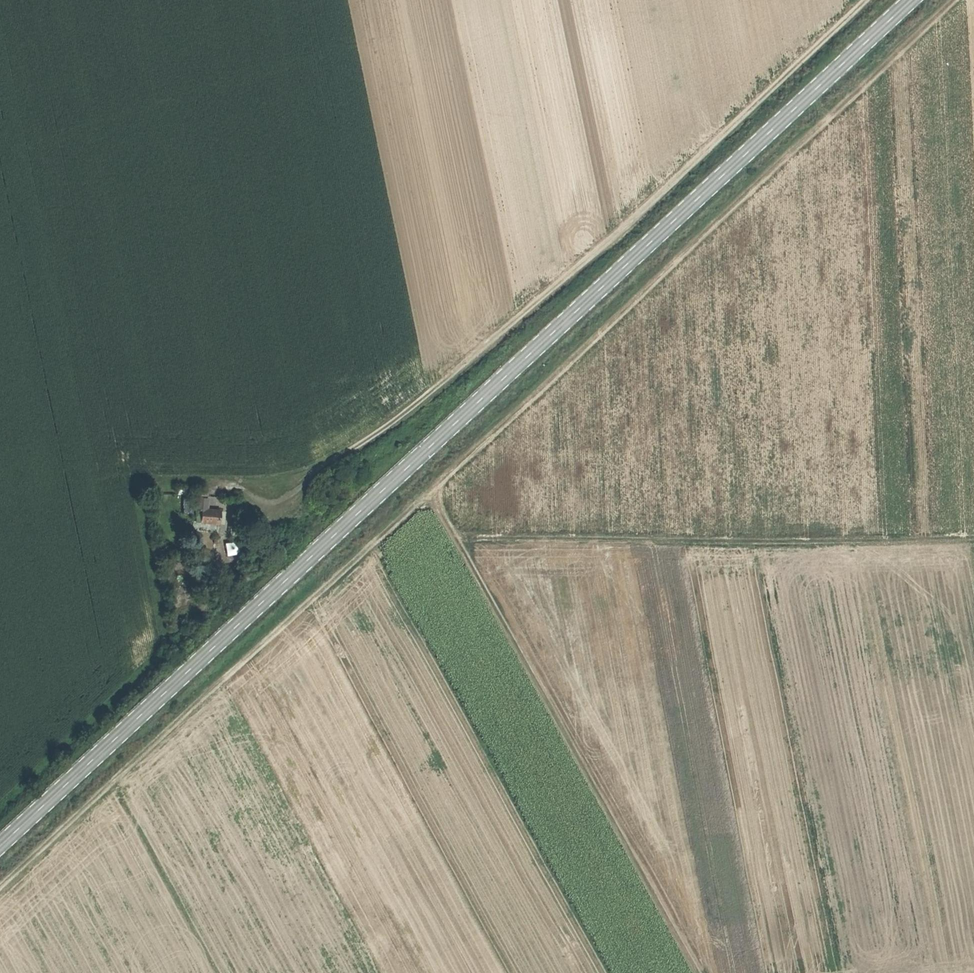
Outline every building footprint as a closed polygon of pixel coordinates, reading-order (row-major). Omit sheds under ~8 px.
[(220,523),(220,509),(202,509),(202,523),(220,523)]
